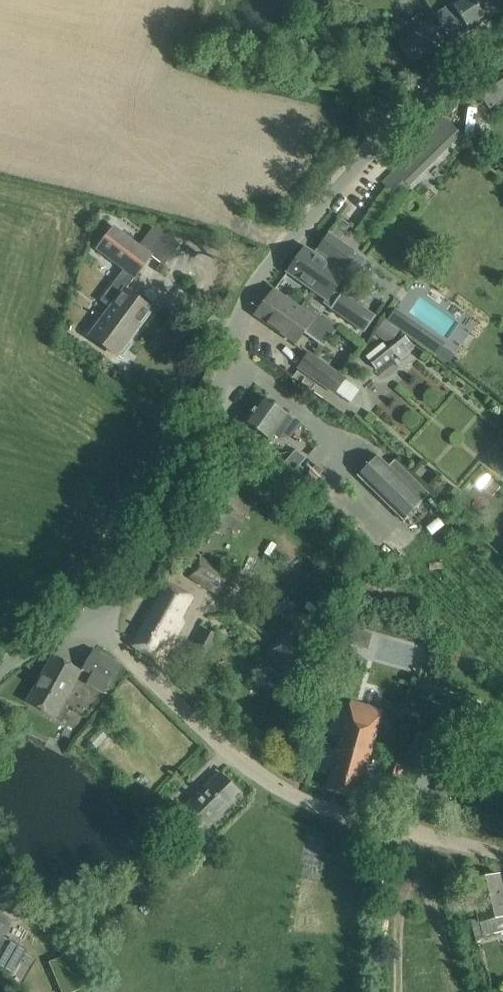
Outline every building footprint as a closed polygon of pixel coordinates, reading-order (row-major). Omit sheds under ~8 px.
[(425,0),(435,15),(441,25),(452,42),(474,28),(502,9),(502,0),(459,0),(443,11),(435,0),(425,0)] [(431,21),(398,44),(412,63),(445,40),(431,21)] [(393,172),(382,182),(394,195),(405,184),(407,186),(460,134),(441,115),(422,133),(427,138),(393,172)] [(341,219),(335,227),(344,233),(349,226),(341,219)] [(112,306),(90,336),(114,353),(134,327),(137,329),(151,311),(125,291),(151,256),(161,263),(176,244),(154,227),(140,247),(113,227),(96,249),(125,271),(104,299),(112,306)] [(305,248),(287,273),(326,300),(324,304),(364,332),(375,316),(343,293),(351,282),(352,281),(339,272),(353,252),(338,241),(330,235),(318,250),(320,251),(316,256),(305,248)] [(319,312),(280,282),(255,315),(295,345),(307,328),(317,336),(328,321),(318,313),(319,312)] [(309,355),(300,367),(336,393),(350,402),(358,390),(309,355)] [(262,397),(243,422),(260,434),(266,439),(269,441),(272,436),(287,415),(278,409),(262,397)] [(296,450),(284,463),(294,471),(306,458),(296,450)] [(375,459),(357,477),(403,521),(421,503),(429,495),(394,461),(386,469),(375,459)] [(218,594),(231,573),(199,556),(187,577),(218,594)] [(161,580),(126,642),(160,664),(184,622),(182,620),(192,598),(161,580)] [(271,659),(294,676),(312,652),(281,629),(273,640),(281,646),(271,659)] [(216,635),(206,630),(193,654),(202,660),(216,635)] [(105,695),(122,666),(94,651),(83,670),(92,675),(87,685),(105,695)] [(53,658),(28,702),(54,716),(79,672),(53,658)] [(381,712),(351,703),(327,790),(357,798),(381,712)] [(417,749),(402,792),(403,792),(421,798),(422,798),(437,756),(417,749)] [(403,768),(388,763),(380,784),(395,789),(403,768)] [(219,774),(175,822),(196,843),(241,794),(219,774)] [(452,781),(438,777),(434,791),(448,795),(452,781)] [(470,882),(483,936),(502,931),(502,891),(499,875),(470,882)] [(10,977),(25,950),(3,937),(12,922),(0,915),(0,967),(10,977)] [(72,957),(48,966),(60,991),(85,991),(87,991),(72,957)]
